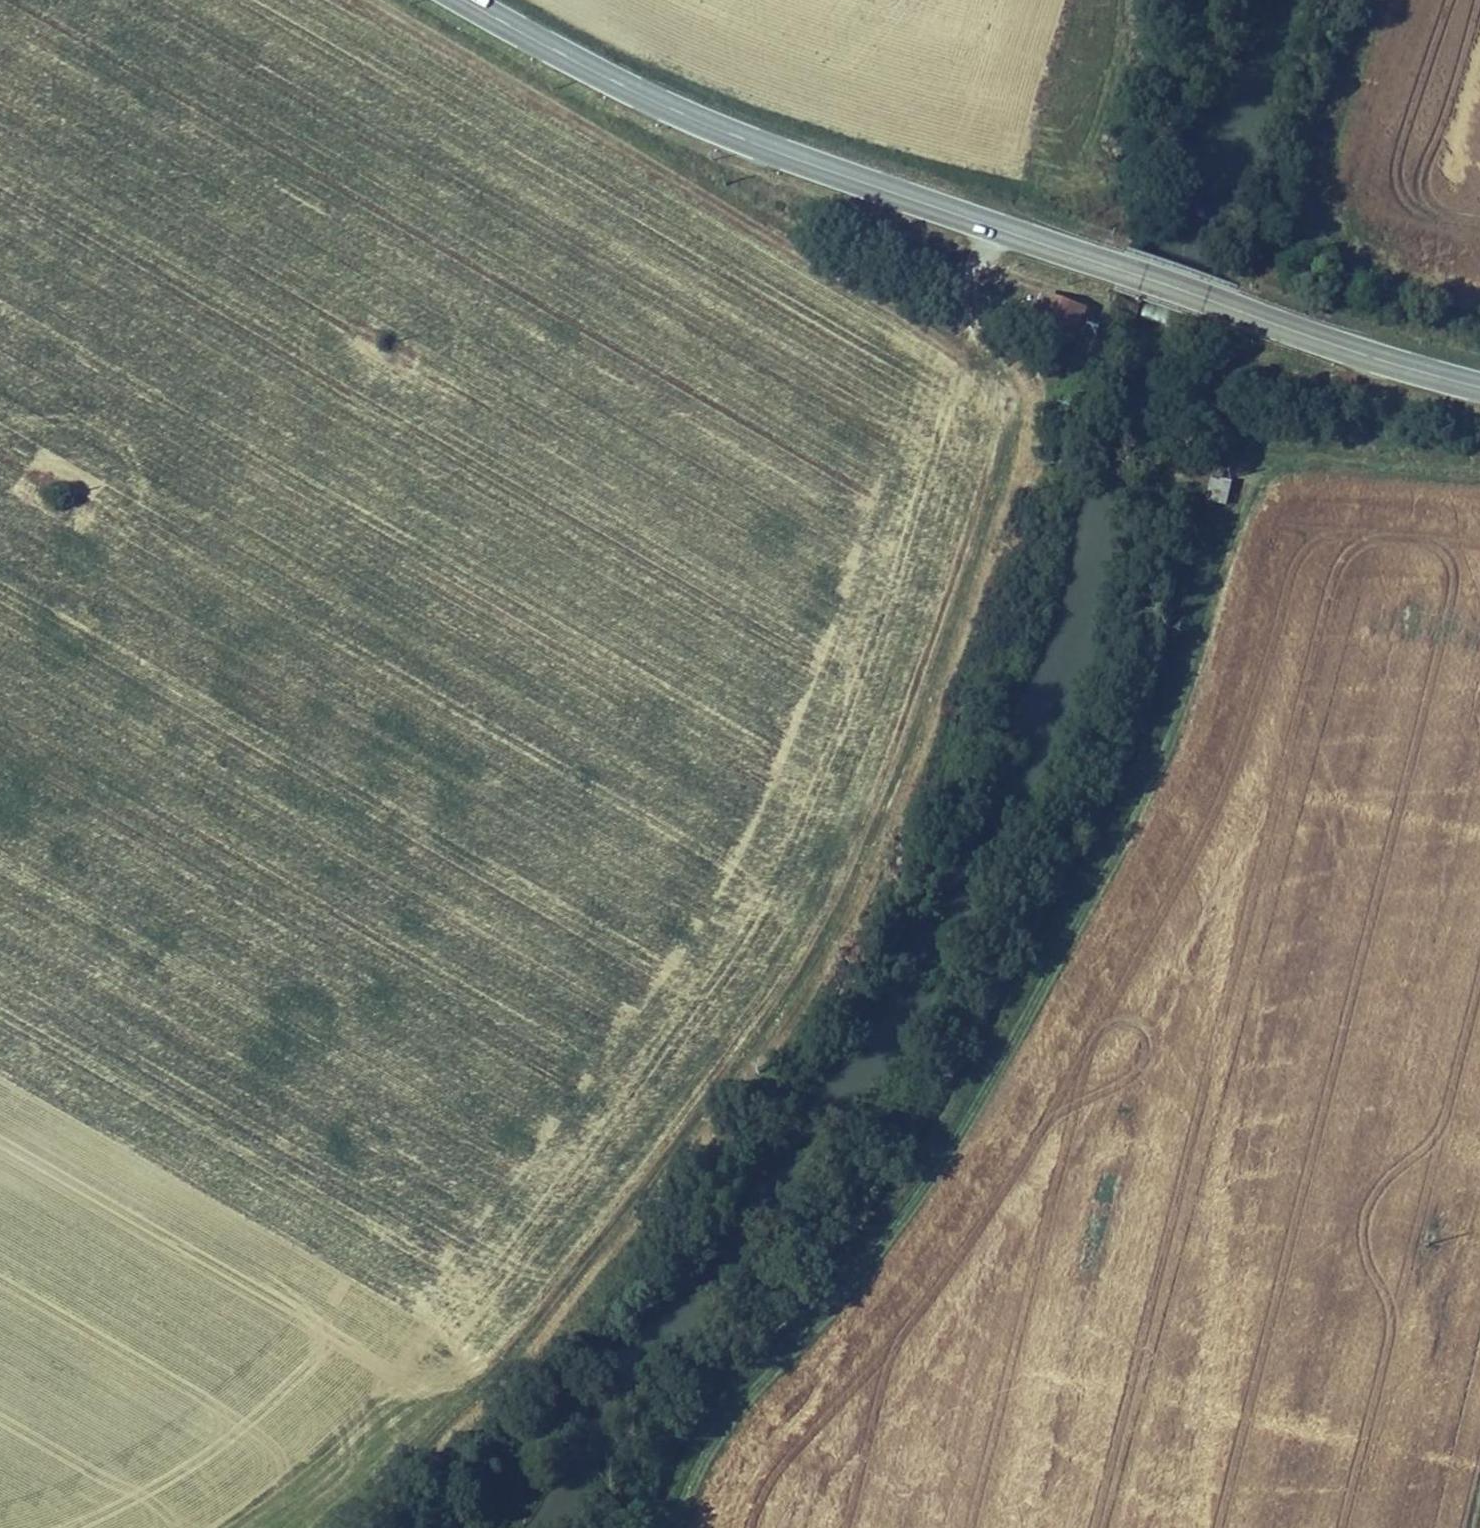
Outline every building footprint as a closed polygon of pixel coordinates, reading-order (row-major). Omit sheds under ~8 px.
[(1212,473),(1206,497),(1227,503),(1234,479),(1212,473)]
